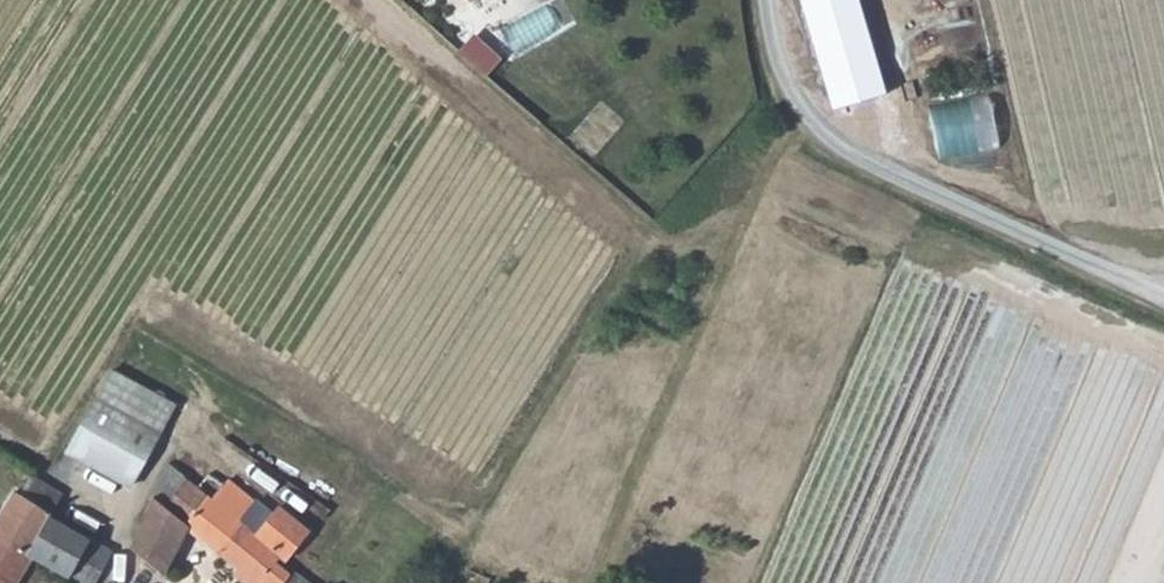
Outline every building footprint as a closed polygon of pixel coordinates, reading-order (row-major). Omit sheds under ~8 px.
[(821,111),(868,97),(839,0),(788,0),(821,111)] [(995,96),(926,109),(939,163),(1005,148),(995,96)] [(145,449),(156,428),(95,395),(83,416),(145,449)] [(127,482),(145,449),(83,416),(65,448),(127,482)] [(219,551),(243,520),(259,501),(234,481),(238,475),(221,462),(201,485),(171,462),(132,546),(166,574),(199,535),(219,551)] [(26,471),(32,475),(41,481),(45,474),(30,465),(26,471)] [(23,492),(32,475),(26,471),(16,487),(23,492)] [(32,475),(23,492),(46,507),(60,484),(45,474),(41,481),(32,475)] [(23,492),(16,487),(11,496),(17,499),(0,528),(0,582),(16,582),(33,555),(30,553),(52,515),(54,512),(46,507),(23,492)] [(17,499),(11,496),(0,515),(0,528),(17,499)] [(239,567),(260,582),(275,563),(282,555),(289,560),(311,528),(282,505),(260,533),(243,520),(219,551),(239,567)] [(84,582),(96,582),(114,550),(52,515),(30,553),(33,555),(71,576),(84,582)] [(289,574),(275,563),(260,582),(283,582),(289,574)] [(260,582),(239,567),(235,573),(248,582),(260,582)] [(293,570),(289,574),(283,582),(312,582),(293,570)]
